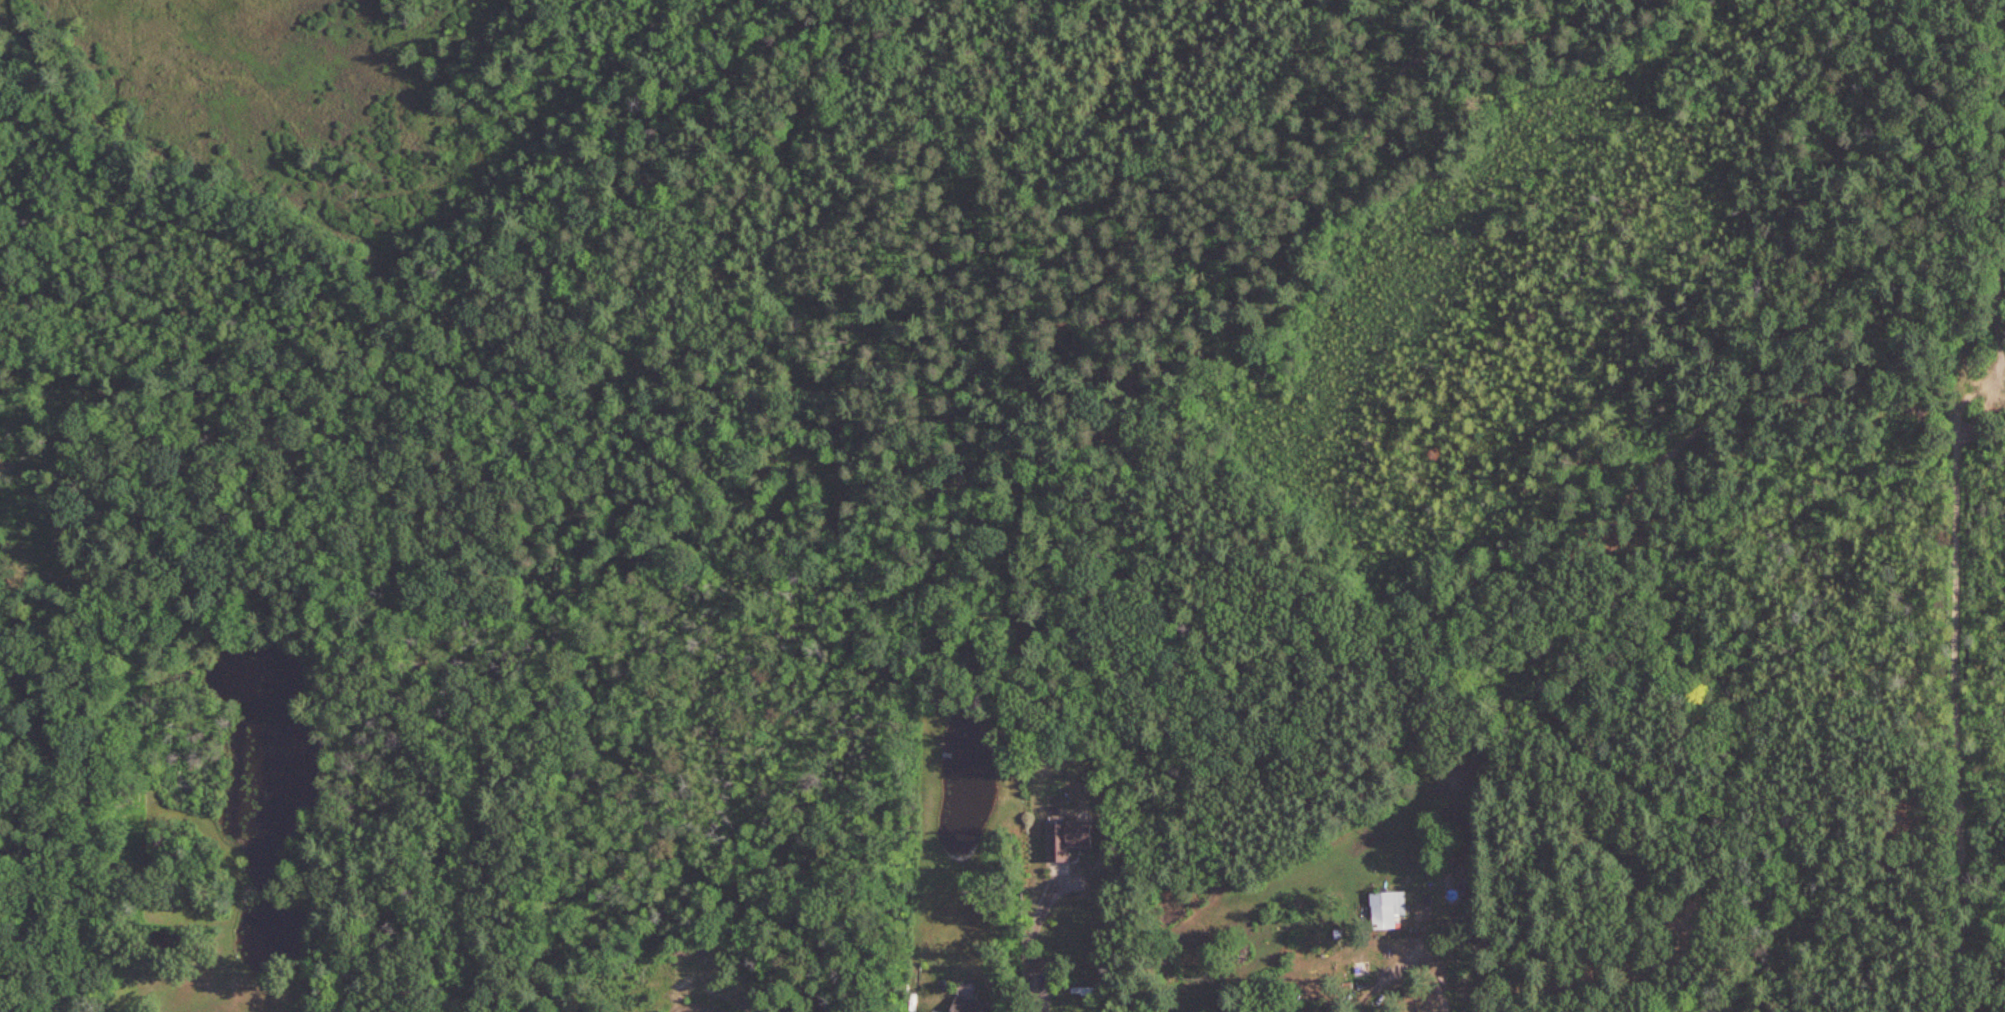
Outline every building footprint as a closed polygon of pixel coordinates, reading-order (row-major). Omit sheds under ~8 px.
[(1049,862),(1072,862),(1071,849),(1095,849),(1095,821),(1048,822),(1049,862)] [(1372,893),(1373,929),(1402,928),(1402,918),(1408,917),(1407,892),(1372,893)] [(998,1008),(958,996),(953,1011),(997,1011),(998,1008)]
